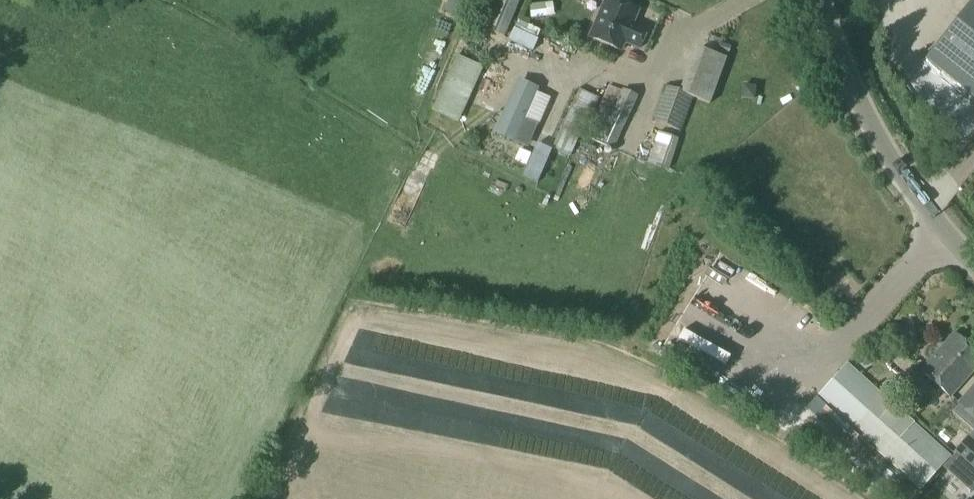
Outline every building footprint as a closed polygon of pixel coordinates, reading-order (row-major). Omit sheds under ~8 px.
[(443,13),(462,21),(471,0),(470,0),(449,0),(443,13)] [(484,30),(504,38),(519,0),(496,0),(484,30)] [(590,37),(622,51),(625,43),(640,49),(648,31),(633,25),(639,11),(615,0),(606,0),(590,37)] [(925,60),(973,99),(973,0),(972,0),(925,60)] [(545,18),(544,6),(530,7),(531,19),(545,18)] [(456,57),(431,112),(457,126),(484,69),(456,57)] [(578,91),(552,150),(571,159),(589,119),(591,119),(599,100),(578,91)] [(517,92),(496,141),(524,153),(538,120),(527,115),(534,99),(517,92)] [(605,110),(592,141),(615,151),(636,101),(622,94),(613,113),(605,110)] [(658,133),(646,165),(668,172),(678,140),(658,133)] [(466,140),(462,150),(478,155),(481,146),(466,140)] [(920,372),(950,398),(973,372),(973,353),(954,334),(920,372)] [(816,397),(920,491),(942,467),(971,494),(973,491),(973,444),(968,439),(950,458),(845,364),(816,397)] [(957,405),(966,413),(961,418),(969,425),(973,420),(973,386),(957,405)]
